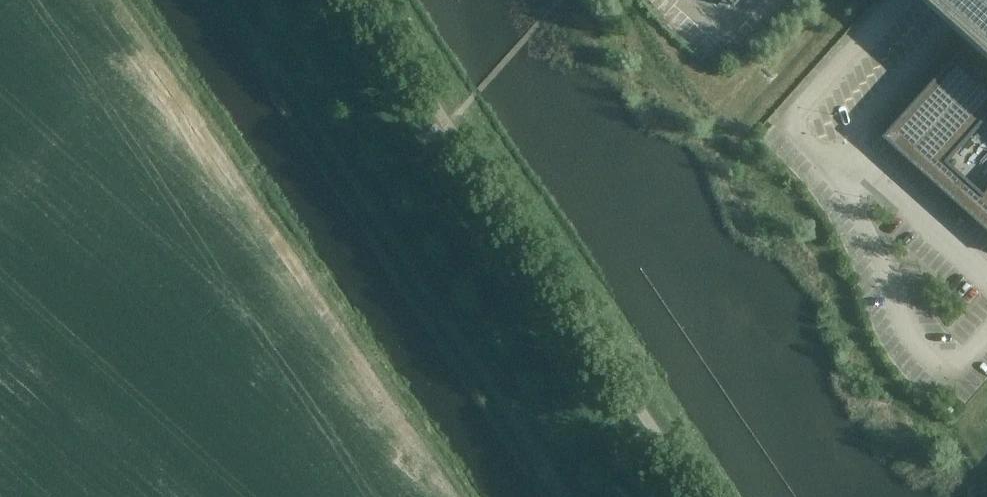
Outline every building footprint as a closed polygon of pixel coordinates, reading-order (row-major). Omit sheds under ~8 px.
[(886,139),(986,229),(986,0),(932,0),(929,4),(972,43),(886,139)]
